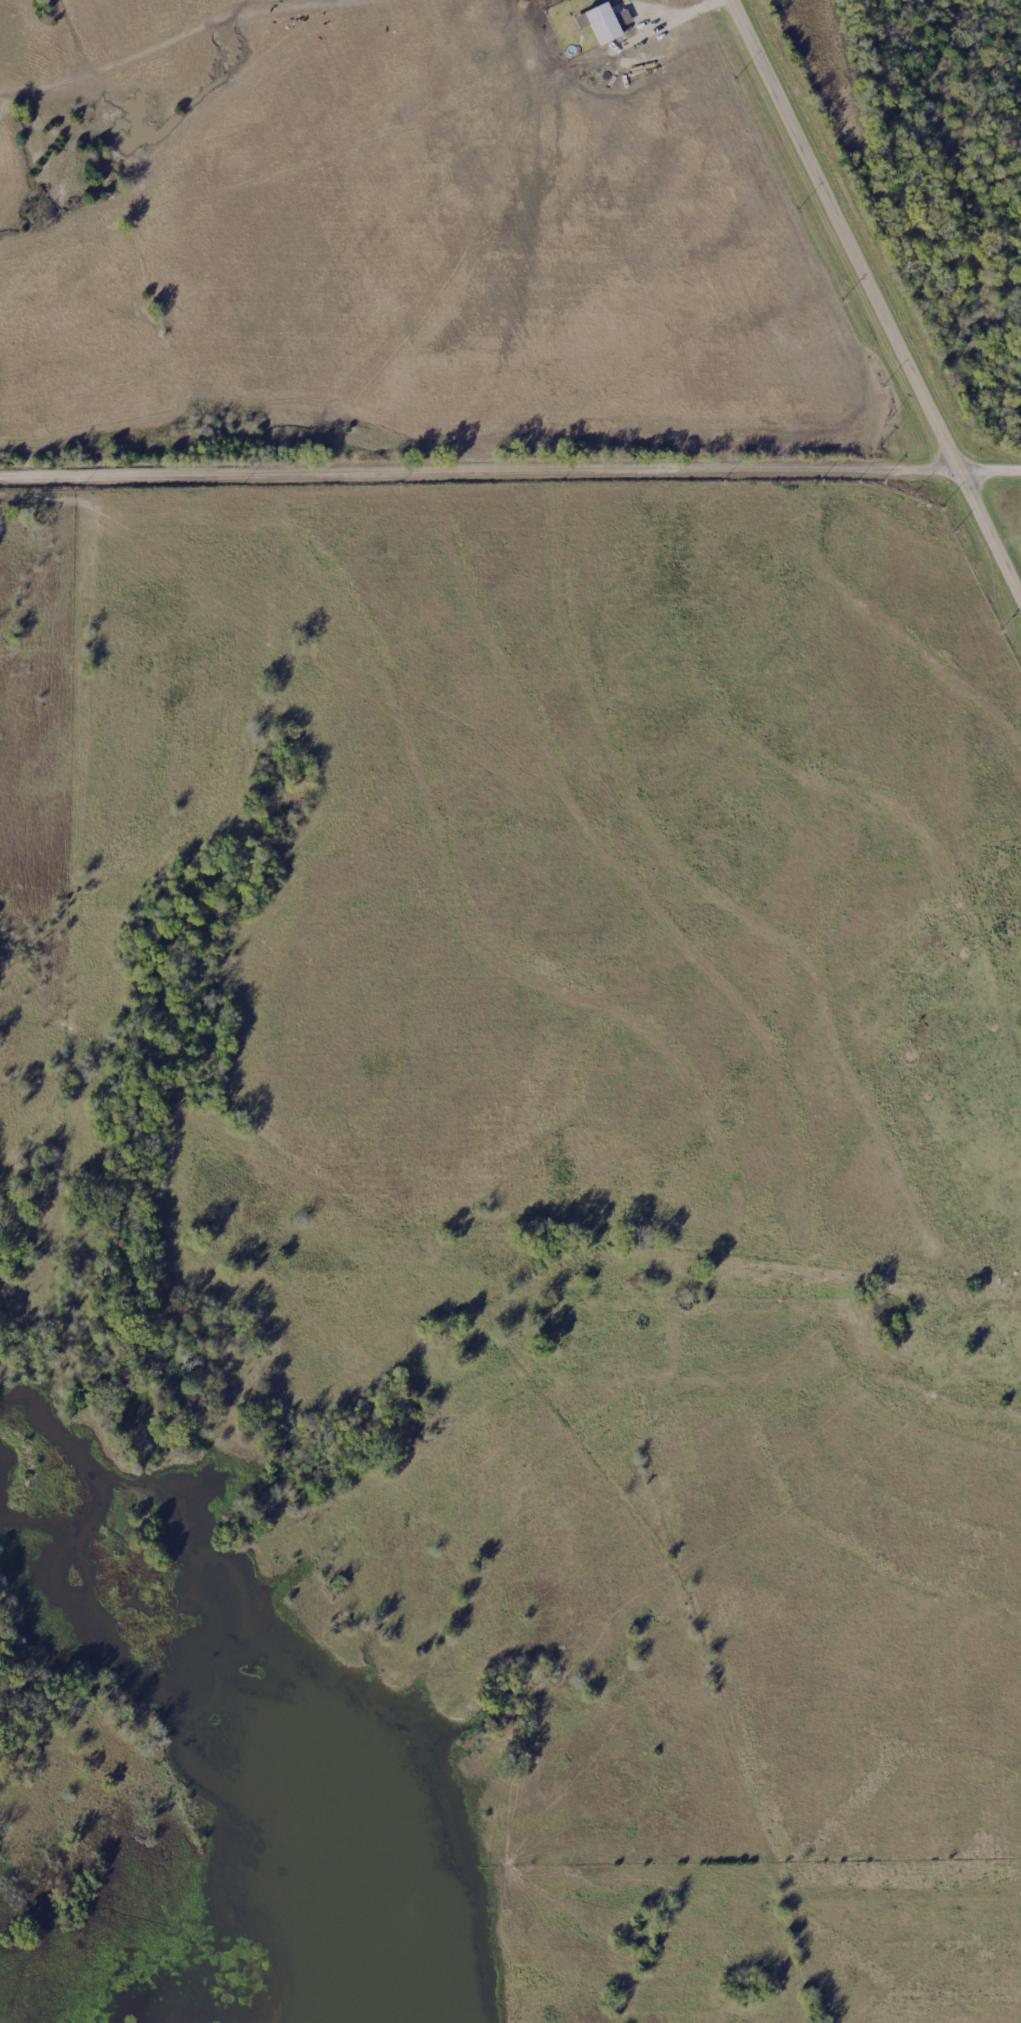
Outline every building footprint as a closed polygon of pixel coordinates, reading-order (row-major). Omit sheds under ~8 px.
[(576,17),(581,29),(591,25),(600,46),(627,35),(623,27),(634,22),(628,9),(616,14),(611,3),(576,17)]
